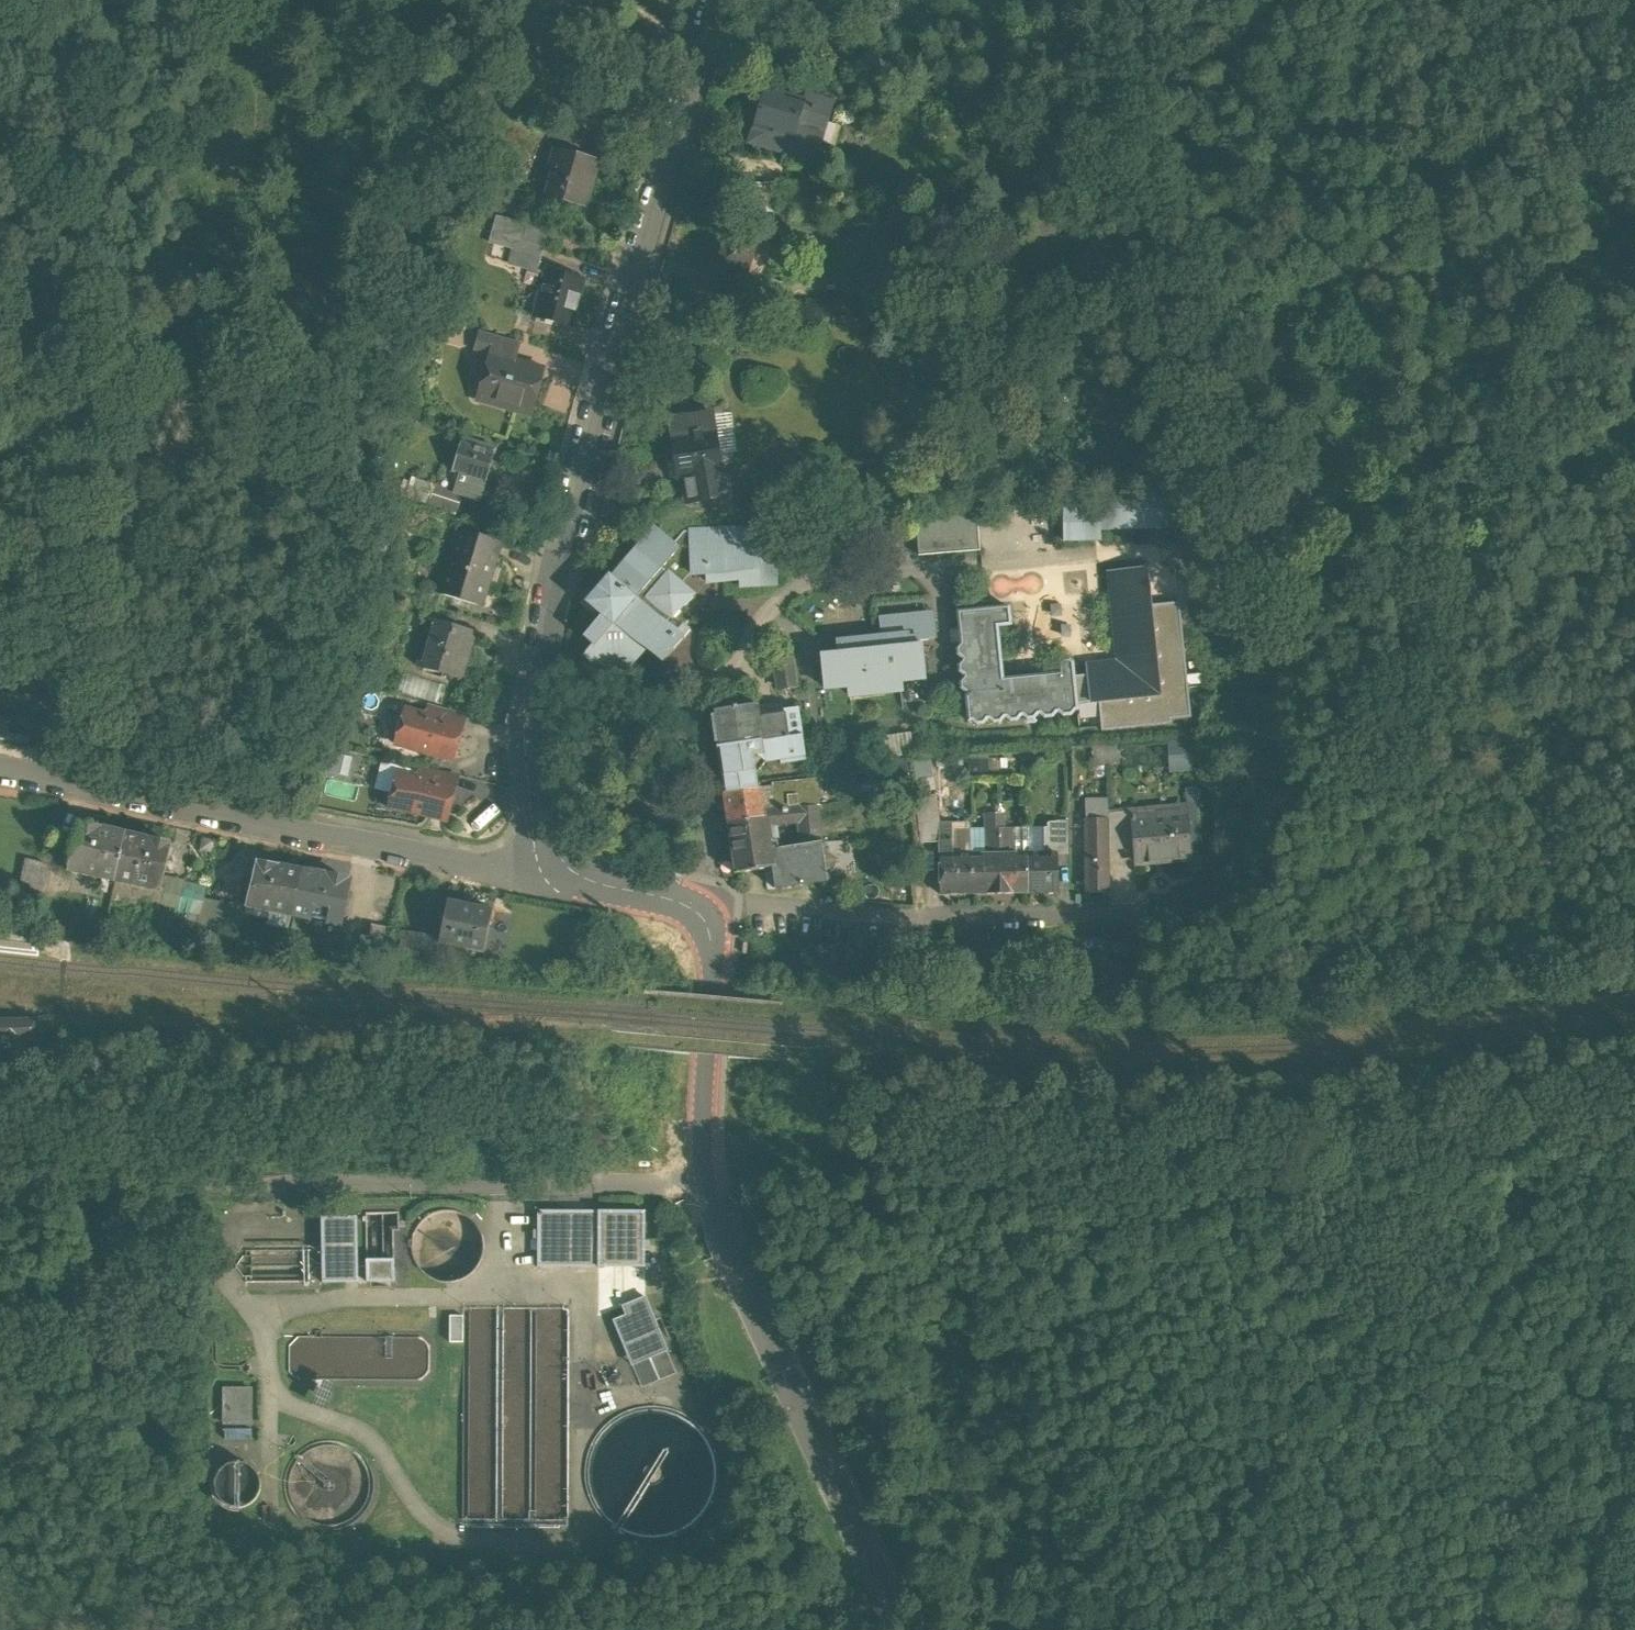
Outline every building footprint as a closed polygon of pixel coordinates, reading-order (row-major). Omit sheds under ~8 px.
[(803,100),(766,90),(755,128),(793,139),(799,118),(804,100),(803,100)] [(819,98),(805,94),(803,100),(804,100),(799,118),(812,121),(819,98)] [(799,118),(793,139),(821,147),(833,102),(819,98),(812,121),(799,118)] [(597,160),(554,149),(549,168),(554,169),(547,197),(565,202),(566,197),(586,203),(597,160)] [(788,210),(759,210),(751,240),(757,242),(777,248),(788,210)] [(524,223),(496,216),(492,232),(516,239),(518,239),(524,223)] [(548,229),(524,223),(518,239),(544,247),(548,229)] [(751,240),(724,232),(713,269),(746,278),(746,277),(757,242),(751,240)] [(518,239),(516,239),(510,261),(528,266),(527,267),(538,270),(544,247),(518,239)] [(583,280),(546,270),(534,317),(571,326),(583,280)] [(521,343),(483,331),(477,351),(494,356),(495,355),(515,361),(521,343)] [(515,361),(495,355),(494,356),(485,386),(499,390),(497,396),(513,401),(511,409),(530,414),(542,373),(526,368),(527,364),(515,361)] [(706,412),(670,418),(677,458),(674,458),(677,478),(685,476),(689,502),(735,495),(729,455),(718,456),(712,411),(709,412),(709,408),(706,409),(706,412)] [(473,442),(462,439),(461,444),(471,447),(473,442)] [(471,447),(461,444),(453,471),(461,473),(486,481),(494,454),(471,447)] [(480,500),(486,481),(461,473),(455,492),(480,500)] [(1180,490),(1100,491),(1100,507),(1100,529),(1181,528),(1180,490)] [(1100,507),(1063,508),(1063,541),(1100,540),(1100,529),(1100,507)] [(976,515),(916,521),(919,558),(979,552),(976,515)] [(756,526),(684,529),(673,541),(654,524),(610,575),(609,574),(594,591),(595,591),(587,600),(596,608),(595,609),(601,614),(583,635),(592,643),(583,654),(602,670),(630,668),(646,650),(663,664),(684,638),(683,638),(690,631),(683,625),(677,632),(666,623),(670,617),(672,619),(695,592),(678,577),(688,566),(692,569),(692,572),(707,571),(708,580),(741,578),(741,586),(758,586),(758,585),(775,584),(774,568),(775,568),(774,548),(757,533),(756,526)] [(500,542),(458,529),(447,567),(452,568),(444,595),(481,605),(500,542)] [(1099,704),(1102,732),(1172,725),(1171,721),(1191,718),(1180,604),(1152,607),(1147,568),(1109,573),(1119,663),(1088,666),(1090,677),(1074,679),(1077,706),(1093,705),(1099,704)] [(458,612),(429,604),(425,618),(431,620),(431,619),(454,625),(458,612)] [(1060,676),(1003,682),(997,629),(1011,627),(1009,608),(958,613),(961,645),(957,650),(958,656),(963,660),(963,662),(959,667),(960,673),(965,677),(965,679),(961,684),(962,691),(966,694),(969,723),(973,723),(978,727),(984,726),(988,721),(990,721),(994,725),(1001,724),(1004,719),(1006,719),(1011,723),(1017,722),(1021,718),(1023,717),(1028,721),(1034,721),(1038,716),(1040,716),(1045,719),(1053,719),(1057,714),(1059,714),(1064,718),(1071,717),(1075,712),(1078,712),(1077,706),(1074,679),(1073,665),(1070,661),(1062,662),(1059,667),(1060,676)] [(892,637),(838,643),(839,655),(822,657),(825,689),(848,687),(849,697),(900,691),(899,681),(923,679),(920,647),(917,647),(917,642),(934,640),(931,614),(890,618),(892,637)] [(454,625),(431,619),(431,620),(426,637),(432,639),(424,666),(460,677),(474,631),(454,625)] [(790,661),(776,663),(780,691),(795,688),(790,661)] [(466,713),(430,703),(427,716),(461,725),(464,714),(465,714),(466,713)] [(757,706),(737,709),(737,708),(733,709),(733,710),(711,713),(717,749),(762,742),(759,722),(757,706)] [(427,716),(406,710),(401,728),(397,731),(395,738),(399,745),(428,754),(434,752),(452,757),(461,725),(427,716)] [(785,718),(759,722),(762,742),(802,736),(798,710),(784,712),(785,718)] [(762,742),(717,749),(723,794),(758,789),(756,773),(758,772),(767,761),(780,759),(781,765),(806,761),(802,736),(762,742)] [(1186,744),(1169,745),(1171,772),(1195,770),(1192,740),(1186,740),(1186,744)] [(1117,750),(1105,751),(1106,763),(1118,763),(1117,750)] [(1105,751),(1095,751),(1096,764),(1106,763),(1105,751)] [(457,775),(420,766),(417,778),(453,788),(457,775)] [(417,778),(398,774),(394,792),(390,795),(388,803),(392,809),(400,811),(404,809),(414,812),(417,816),(422,817),(427,815),(445,820),(453,788),(417,778)] [(791,785),(773,788),(775,810),(792,809),(791,791),(791,785)] [(813,788),(791,791),(792,809),(817,807),(813,788)] [(758,789),(723,794),(728,824),(766,819),(765,811),(761,811),(758,789)] [(1196,789),(1187,790),(1189,816),(1199,815),(1196,789)] [(935,795),(915,798),(920,844),(938,843),(938,826),(939,824),(935,795)] [(854,804),(842,805),(844,827),(855,826),(854,809),(855,809),(854,804)] [(842,805),(833,806),(834,819),(833,819),(833,828),(844,827),(842,805)] [(833,806),(818,807),(820,820),(833,819),(834,819),(833,806)] [(775,810),(765,811),(766,819),(728,824),(736,874),(772,868),(775,888),(827,880),(821,844),(820,820),(818,807),(817,807),(792,809),(775,810)] [(1135,811),(1107,813),(1107,822),(1107,824),(1133,821),(1136,821),(1135,811)] [(1136,821),(1133,821),(1135,847),(1137,865),(1189,860),(1185,816),(1136,821)] [(1133,821),(1107,824),(1108,849),(1135,847),(1133,821)] [(1057,822),(1052,822),(1047,824),(1047,827),(1043,829),(1044,855),(1058,854),(1057,822)] [(1068,822),(1057,822),(1058,854),(1068,854),(1068,822)] [(1107,824),(1107,822),(1086,822),(1087,893),(1108,892),(1108,855),(1108,849),(1107,824)] [(124,833),(78,823),(69,867),(110,876),(115,877),(124,833)] [(952,824),(939,824),(938,826),(938,843),(939,856),(953,856),(953,830),(952,824)] [(998,855),(998,829),(992,829),(985,829),(986,855),(998,855)] [(1011,829),(998,829),(998,855),(1011,855),(1011,829)] [(970,856),(970,830),(953,830),(953,856),(939,856),(940,895),(971,894),(970,856)] [(171,843),(124,833),(115,877),(122,879),(128,880),(161,887),(171,843)] [(1044,855),(1027,855),(1027,893),(1058,893),(1058,854),(1044,855)] [(999,894),(998,855),(986,855),(970,856),(971,894),(999,894)] [(1027,893),(1027,855),(1011,855),(998,855),(999,894),(1027,893)] [(47,863),(25,858),(20,876),(42,882),(47,863)] [(302,871),(256,861),(246,905),(280,913),(287,914),(293,915),(302,871)] [(348,881),(302,871),(293,915),(299,917),(306,918),(339,925),(348,881)] [(110,876),(103,875),(100,889),(107,891),(110,876)] [(128,880),(122,879),(119,892),(126,893),(128,880)] [(221,900),(204,896),(196,933),(232,941),(234,931),(216,927),(221,900)] [(240,904),(221,900),(216,927),(234,931),(240,904)] [(492,912),(446,902),(437,944),(482,954),(492,912)] [(287,914),(280,913),(277,927),(284,928),(287,914)] [(306,918),(299,917),(296,929),(303,931),(306,918)] [(378,949),(359,945),(357,955),(361,956),(360,961),(375,964),(376,960),(378,949)] [(400,949),(379,945),(378,949),(376,960),(397,964),(400,949)] [(0,1043),(0,1049),(25,1048),(25,1044),(41,1044),(46,1039),(46,1026),(41,1020),(0,1020),(0,1043)] [(598,1211),(538,1211),(538,1268),(598,1268),(598,1211)] [(645,1211),(598,1211),(598,1268),(645,1268),(645,1211)] [(359,1283),(358,1217),(322,1217),(323,1250),(323,1283),(359,1283)] [(395,1260),(367,1260),(368,1282),(395,1282),(395,1260)] [(645,1297),(623,1307),(626,1316),(645,1360),(667,1351),(645,1297)] [(464,1316),(451,1316),(451,1343),(464,1343),(464,1316)] [(645,1360),(626,1316),(614,1321),(632,1366),(645,1360)] [(620,1370),(606,1376),(612,1391),(626,1385),(620,1370)] [(252,1390),(225,1390),(225,1425),(252,1425),(252,1390)] [(253,1429),(226,1429),(226,1440),(253,1440),(253,1429)]
